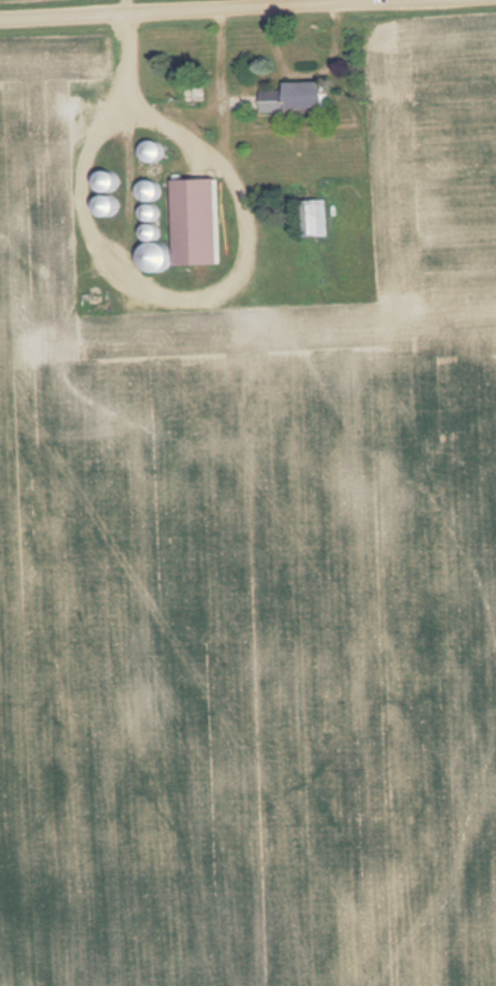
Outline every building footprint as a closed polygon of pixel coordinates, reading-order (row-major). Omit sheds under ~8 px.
[(288,89),(263,89),(263,110),(328,110),(328,80),(288,80),(288,89)] [(152,161),(166,153),(156,138),(143,146),(152,161)] [(97,180),(108,192),(119,181),(109,169),(97,180)] [(147,202),(162,194),(153,177),(139,185),(147,202)] [(177,265),(220,265),(219,178),(175,178),(177,265)] [(121,205),(107,193),(96,205),(110,218),(121,205)] [(326,199),(301,200),(302,236),(326,236),(326,199)] [(144,205),(144,219),(159,219),(159,205),(144,205)] [(143,230),(153,241),(162,232),(152,222),(143,230)] [(157,240),(141,253),(157,274),(173,261),(157,240)]
